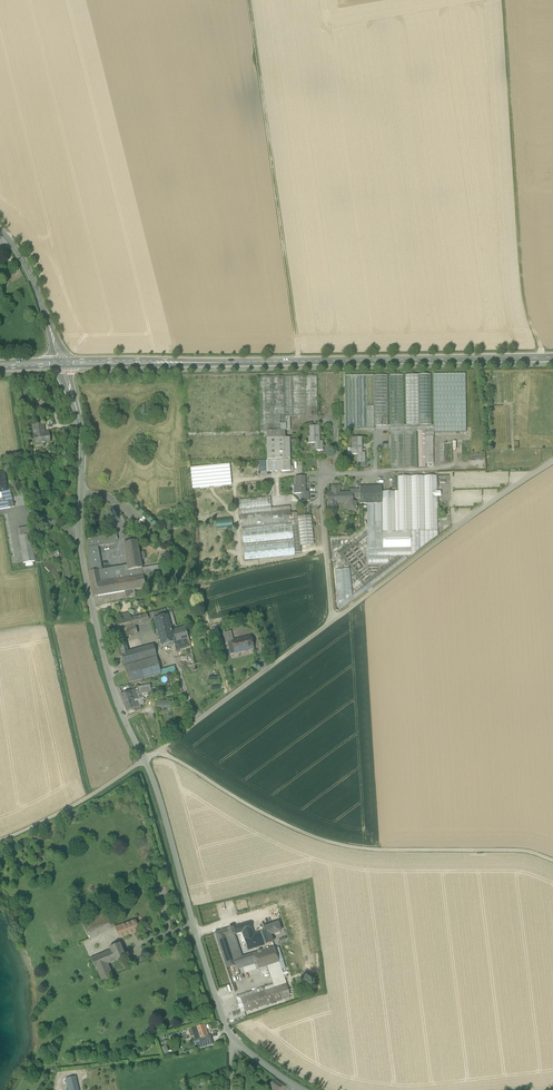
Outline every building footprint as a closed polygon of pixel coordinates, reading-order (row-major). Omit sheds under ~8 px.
[(431,374),(418,375),(419,425),(432,425),(431,374)] [(433,374),(434,425),(434,430),(434,433),(466,432),(465,374),(433,374)] [(346,429),(374,429),(374,426),(375,426),(388,426),(388,375),(345,376),(346,429)] [(390,375),(390,426),(404,425),(403,375),(390,375)] [(406,425),(419,425),(418,375),(405,375),(406,425)] [(316,377),(258,378),(260,432),(266,432),(266,439),(285,439),(285,431),(286,431),(290,431),(289,418),(311,417),(311,410),(317,410),(316,377)] [(33,436),(35,447),(40,446),(40,445),(51,443),(49,433),(44,434),(42,425),(32,426),(34,436),(33,436)] [(315,443),(315,446),(323,446),(323,441),(318,441),(317,426),(310,427),(310,437),(310,443),(315,443)] [(434,433),(434,430),(419,431),(419,468),(426,468),(426,467),(433,467),(433,437),(434,436),(434,433)] [(417,468),(416,431),(391,431),(391,468),(417,468)] [(357,458),(365,458),(365,452),(361,452),(360,438),(351,438),(351,448),(351,455),(357,455),(357,458)] [(266,439),(267,461),(290,460),(289,439),(285,439),(266,439)] [(290,471),(290,460),(267,461),(267,472),(290,471)] [(267,472),(267,461),(259,461),(259,472),(267,472)] [(192,467),(193,488),(232,486),(231,468),(227,469),(227,465),(192,467)] [(10,508),(8,496),(11,496),(10,489),(7,490),(6,483),(5,473),(0,473),(0,492),(1,492),(3,492),(4,498),(2,498),(3,502),(0,502),(0,510),(10,508)] [(301,494),(301,498),(309,498),(309,491),(306,491),(306,476),(295,476),(295,486),(295,494),(295,495),(301,494)] [(382,503),(383,548),(410,547),(410,532),(438,532),(436,476),(398,477),(399,492),(382,492),(382,503)] [(332,494),(332,495),(335,495),(335,494),(340,494),(340,486),(332,486),(332,494)] [(360,498),(360,504),(382,503),(382,492),(382,486),(360,487),(360,490),(360,498)] [(329,503),(329,511),(336,511),(336,503),(347,503),(347,509),(356,509),(357,509),(357,508),(356,508),(356,502),(353,502),(353,498),(360,498),(360,490),(351,490),(351,493),(340,494),(335,494),(335,495),(332,495),(332,494),(328,494),(328,499),(328,503),(329,503)] [(239,500),(240,510),(271,507),(271,506),(270,497),(239,500)] [(289,510),(272,512),(241,515),(241,517),(242,528),(292,523),(292,514),(291,510),(290,510),(289,510)] [(298,514),(292,514),(292,523),(293,527),(294,539),(294,543),(296,553),(302,553),(301,546),(298,517),(298,514)] [(308,516),(298,517),(301,546),(314,545),(315,545),(312,516),(308,516)] [(232,526),(231,517),(217,518),(217,527),(232,526)] [(242,528),(241,517),(233,518),(237,556),(245,555),(244,548),(244,545),(242,532),(242,528)] [(293,527),(292,523),(242,528),(242,532),(293,527)] [(17,529),(19,537),(30,535),(28,527),(17,529)] [(294,539),(293,527),(242,532),(244,545),(294,539)] [(94,597),(125,592),(134,590),(145,588),(143,576),(142,569),(128,571),(127,566),(102,570),(98,547),(116,544),(118,540),(117,534),(88,539),(89,572),(94,597)] [(23,563),(24,563),(34,561),(30,535),(19,537),(23,563)] [(294,543),(294,539),(244,545),(244,548),(294,543)] [(142,569),(141,560),(139,552),(137,541),(132,542),(128,543),(123,544),(127,566),(128,571),(142,569)] [(296,553),(294,543),(244,548),(245,555),(245,561),(296,556),(296,553)] [(301,546),(302,553),(315,551),(314,545),(301,546)] [(13,565),(0,567),(0,573),(14,570),(17,570),(25,568),(24,563),(23,563),(13,565)] [(158,566),(142,569),(143,576),(159,574),(158,566)] [(351,569),(336,570),(339,607),(345,607),(344,600),(353,599),(351,569)] [(17,570),(14,570),(23,621),(26,620),(17,570)] [(149,621),(154,620),(154,619),(167,616),(167,613),(166,610),(147,615),(149,621)] [(125,621),(131,619),(129,612),(123,614),(125,621)] [(172,612),(167,613),(167,616),(171,628),(176,626),(172,612)] [(147,615),(131,619),(133,626),(134,625),(149,621),(147,615)] [(171,628),(167,616),(154,619),(154,620),(161,647),(175,643),(171,631),(171,628)] [(122,629),(133,626),(131,619),(125,621),(120,623),(122,629)] [(113,625),(117,640),(124,638),(122,629),(120,623),(113,625)] [(137,634),(134,625),(133,626),(122,629),(124,638),(137,634)] [(171,631),(175,643),(188,639),(185,627),(171,631)] [(223,634),(226,644),(228,643),(232,642),(232,641),(233,641),(230,632),(223,634)] [(232,642),(235,653),(253,649),(250,637),(233,641),(232,641),(232,642)] [(190,646),(188,639),(175,643),(176,650),(190,646)] [(128,652),(125,642),(118,644),(121,654),(128,652)] [(153,645),(146,647),(149,658),(156,656),(153,645)] [(146,647),(128,652),(121,654),(124,665),(149,658),(146,647)] [(124,666),(129,683),(161,675),(160,670),(156,657),(124,666)] [(174,666),(160,670),(161,675),(162,676),(176,672),(174,666)] [(139,691),(140,694),(151,692),(150,685),(138,687),(139,691)] [(133,691),(130,692),(133,700),(135,699),(135,700),(140,698),(140,694),(139,691),(134,693),(133,691)] [(133,701),(133,700),(130,692),(120,696),(124,705),(133,701)] [(135,708),(136,708),(134,703),(133,701),(124,705),(126,712),(135,708)] [(83,925),(89,939),(115,926),(109,913),(83,925)] [(115,927),(119,939),(139,931),(135,920),(115,927)] [(242,932),(245,941),(253,938),(255,938),(254,934),(250,922),(240,925),(242,932)] [(263,928),(264,931),(268,930),(270,934),(280,930),(278,923),(263,928)] [(240,925),(233,927),(234,934),(235,934),(242,932),(240,925)] [(215,933),(225,963),(234,959),(227,937),(224,930),(215,933)] [(273,943),(270,934),(268,930),(264,931),(261,932),(265,945),(273,943)] [(256,948),(265,945),(261,932),(254,934),(255,938),(253,938),(256,948)] [(242,957),(235,934),(234,934),(230,935),(227,937),(234,959),(239,958),(242,957)] [(256,948),(253,938),(245,941),(248,950),(256,948)] [(110,951),(115,961),(125,957),(119,944),(109,948),(110,951)] [(274,947),(253,954),(254,955),(274,949),(274,947)] [(258,969),(268,966),(279,962),(278,959),(274,949),(254,955),(256,963),(258,969)] [(91,959),(100,981),(113,976),(108,964),(115,961),(110,951),(91,959)] [(243,968),(256,963),(254,955),(253,954),(242,957),(239,958),(241,964),(243,968)] [(226,968),(236,965),(241,964),(239,958),(234,959),(225,963),(226,968)] [(242,1003),(244,1007),(245,1012),(291,997),(282,970),(279,962),(268,966),(274,984),(237,996),(238,1001),(239,1004),(242,1003)] [(256,963),(243,968),(244,973),(258,969),(256,963)] [(199,1038),(208,1036),(204,1025),(195,1027),(195,1028),(189,1029),(183,1031),(186,1041),(191,1039),(191,1038),(194,1037),(195,1040),(199,1038)] [(198,1049),(213,1044),(211,1039),(209,1040),(200,1043),(200,1042),(197,1044),(198,1049)] [(76,1076),(66,1079),(68,1089),(79,1089),(76,1076)] [(275,1089),(279,1089),(282,1085),(273,1079),(269,1085),(275,1089)]
